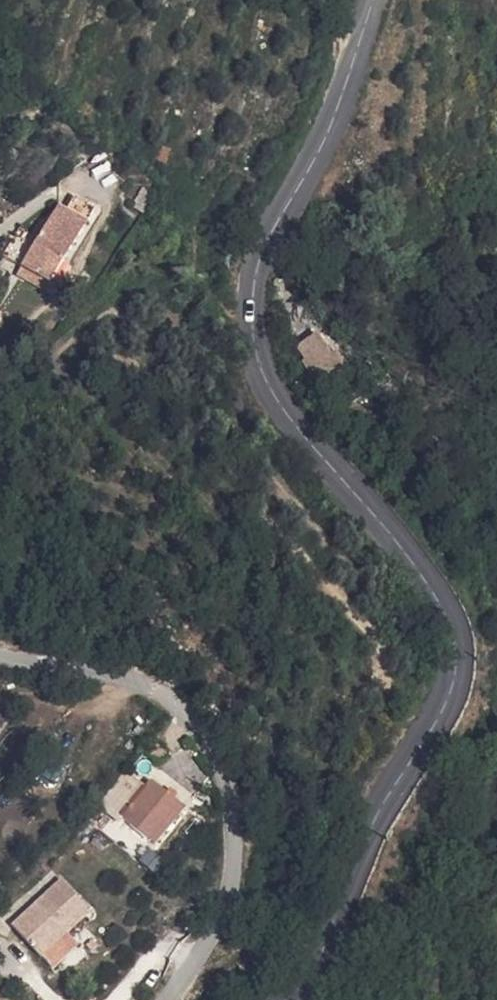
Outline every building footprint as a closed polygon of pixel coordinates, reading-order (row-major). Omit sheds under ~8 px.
[(77,229),(71,221),(57,232),(76,258),(111,232),(98,213),(87,222),(77,229)] [(81,214),(71,221),(77,229),(87,222),(81,214)] [(76,258),(57,232),(22,258),(42,283),(76,258)] [(42,283),(22,258),(14,264),(33,291),(42,283)] [(286,349),(283,352),(290,361),(294,359),(306,375),(325,362),(313,345),(309,347),(294,325),(277,337),(286,349)] [(152,766),(140,757),(132,768),(143,777),(152,766)] [(108,829),(142,858),(172,822),(138,793),(122,812),(108,829)] [(122,812),(102,794),(87,811),(108,829),(122,812)] [(76,914),(44,880),(0,921),(0,933),(26,960),(53,936),(76,914)] [(53,936),(26,960),(38,972),(64,948),(53,936)]
